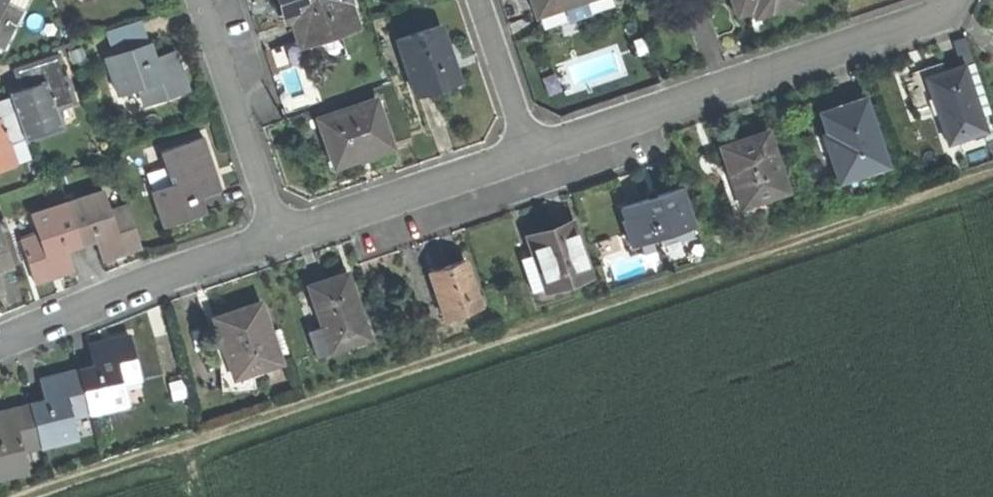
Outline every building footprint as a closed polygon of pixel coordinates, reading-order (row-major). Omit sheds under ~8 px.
[(4,59),(25,18),(8,9),(12,0),(0,0),(0,57),(4,59)] [(8,9),(25,18),(34,0),(12,0),(8,9)] [(283,16),(290,35),(296,33),(351,15),(355,13),(351,0),(278,0),(283,16)] [(533,7),(538,22),(588,6),(606,0),(531,0),(533,7)] [(797,0),(728,0),(736,26),(757,19),(776,13),(778,20),(801,12),(797,0)] [(594,21),(588,6),(538,22),(543,38),(594,21)] [(359,38),(351,15),(296,33),(304,56),(359,38)] [(107,37),(116,65),(151,54),(142,26),(107,37)] [(444,37),(399,51),(416,106),(461,92),(452,62),(444,37)] [(116,65),(107,68),(118,104),(139,98),(145,117),(187,105),(179,80),(174,63),(155,69),(151,54),(116,65)] [(12,100),(13,105),(25,146),(62,135),(56,115),(72,111),(58,66),(33,73),(18,78),(23,97),(12,100)] [(949,82),(927,89),(947,153),(985,141),(965,77),(949,82)] [(288,84),(296,110),(311,105),(302,80),(288,84)] [(18,172),(12,150),(25,146),(13,105),(0,109),(0,178),(18,172)] [(839,114),(821,119),(835,163),(829,165),(837,188),(886,172),(865,105),(839,114)] [(320,130),(336,177),(370,166),(394,158),(378,111),(320,130)] [(742,214),(787,200),(767,140),(741,148),(722,154),(742,214)] [(162,160),(167,175),(209,160),(204,145),(162,160)] [(209,160),(167,175),(173,192),(152,199),(165,236),(206,222),(202,209),(223,201),(216,181),(209,160)] [(146,182),(152,199),(173,192),(167,175),(146,182)] [(67,207),(82,253),(98,248),(104,269),(125,262),(141,257),(127,213),(112,218),(105,195),(67,207)] [(634,254),(691,235),(679,197),(648,207),(621,215),(634,254)] [(67,258),(82,253),(67,207),(33,218),(41,243),(22,249),(36,292),(55,286),(74,280),(67,258)] [(7,302),(0,277),(12,273),(0,231),(0,304),(7,302)] [(537,267),(546,295),(587,282),(572,232),(549,239),(531,245),(537,267)] [(531,299),(546,295),(537,267),(522,271),(531,299)] [(429,280),(446,328),(479,316),(463,268),(448,273),(429,280)] [(327,287),(311,292),(325,334),(332,357),(333,360),(353,353),(352,349),(367,344),(346,281),(327,287)] [(214,324),(232,383),(278,369),(259,310),(232,318),(214,324)] [(315,362),(332,357),(325,334),(307,340),(315,362)] [(92,372),(77,376),(87,419),(124,411),(119,389),(137,386),(128,343),(104,349),(88,352),(92,372)] [(43,409),(27,413),(36,454),(77,445),(72,423),(87,419),(77,376),(52,381),(38,385),(43,409)] [(27,481),(21,458),(36,454),(27,413),(4,418),(0,419),(0,487),(27,481)]
